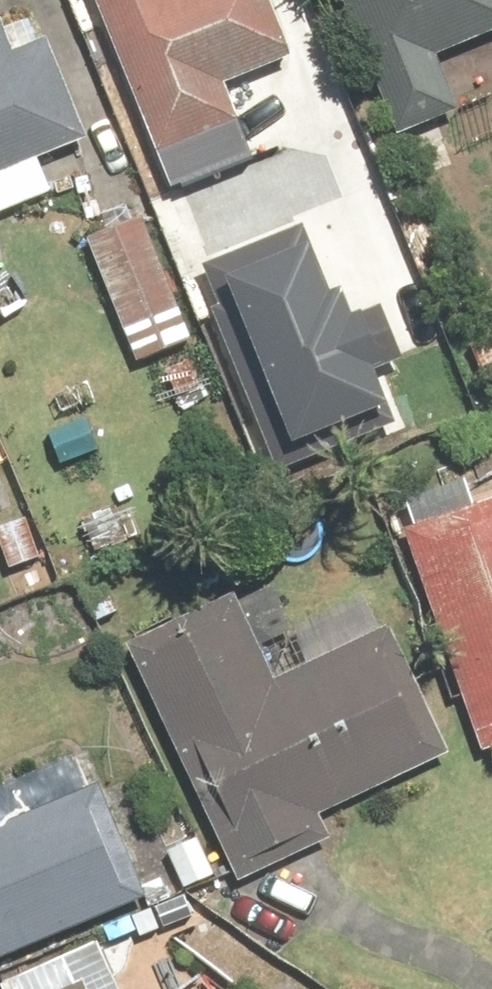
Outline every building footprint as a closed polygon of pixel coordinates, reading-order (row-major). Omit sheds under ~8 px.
[(61,189),(48,159),(99,138),(51,18),(14,33),(1,0),(0,0),(0,214),(61,189)] [(160,145),(242,109),(226,71),(289,44),(270,0),(97,0),(160,145)] [(408,136),(471,109),(448,53),(491,34),(491,0),(350,0),(408,136)] [(150,210),(90,234),(142,361),(201,337),(150,210)] [(307,211),(197,253),(273,450),(399,401),(382,358),(405,349),(378,281),(339,296),(307,211)] [(96,407),(52,427),(70,465),(114,445),(96,407)] [(411,522),(491,757),(491,494),(411,522)] [(277,569),(134,636),(250,882),(348,835),(336,809),(460,750),(383,586),(303,624),(277,569)] [(155,893),(107,780),(7,822),(0,805),(0,959),(155,893)] [(108,937),(10,980),(14,988),(130,988),(108,937)]
